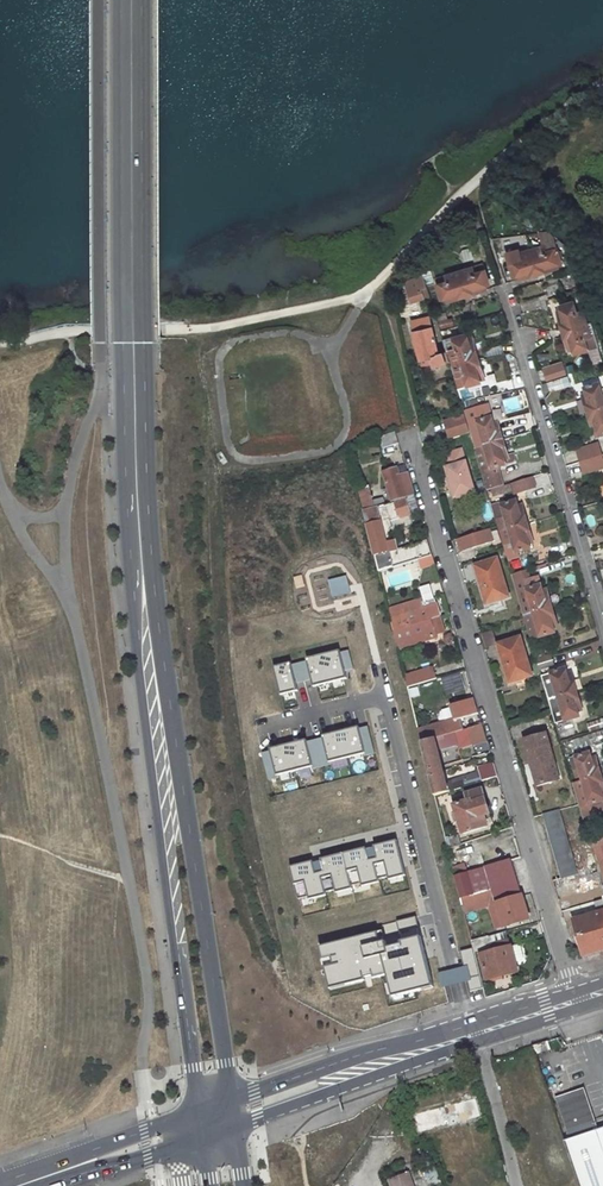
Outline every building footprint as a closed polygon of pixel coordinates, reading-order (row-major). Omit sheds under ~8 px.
[(520,282),(557,271),(556,267),(561,265),(553,238),(547,232),(539,234),(544,250),(520,257),(519,252),(506,255),(513,279),(519,278),(520,282)] [(446,298),(447,303),(485,291),(484,287),(489,286),(483,267),(436,281),(441,300),(446,298)] [(405,281),(411,301),(423,297),(417,277),(405,281)] [(556,315),(568,353),(572,352),(574,357),(598,350),(591,325),(586,327),(582,314),(576,316),(572,305),(559,309),(561,314),(556,315)] [(434,362),(436,372),(450,368),(446,353),(437,356),(428,319),(410,323),(421,365),(434,362)] [(464,375),(467,387),(480,383),(479,378),(483,377),(471,338),(468,339),(466,334),(452,338),(456,350),(450,352),(457,377),(464,375)] [(542,371),(546,381),(565,375),(562,365),(542,371)] [(582,399),(587,415),(602,411),(602,399),(598,388),(585,392),(586,398),(582,399)] [(587,415),(593,435),(597,434),(599,440),(602,439),(602,411),(587,415)] [(443,418),(448,435),(468,429),(463,412),(443,418)] [(493,424),(491,418),(472,424),(479,448),(501,441),(496,424),(493,424)] [(395,433),(380,437),(384,448),(399,444),(395,433)] [(501,441),(479,448),(474,449),(487,492),(490,491),(499,488),(502,487),(496,468),(505,466),(503,461),(507,459),(501,441)] [(576,452),(579,464),(600,457),(597,445),(576,452)] [(443,466),(450,491),(451,491),(461,488),(463,493),(474,490),(465,460),(463,460),(459,448),(441,453),(445,465),(443,466)] [(579,464),(583,475),(602,469),(602,466),(600,457),(579,464)] [(388,503),(405,497),(403,490),(399,478),(396,469),(383,473),(388,488),(383,489),(384,492),(389,491),(391,497),(387,499),(388,503)] [(548,473),(539,475),(542,491),(551,489),(548,473)] [(408,475),(399,478),(403,490),(412,487),(408,475)] [(532,478),(513,484),(516,493),(535,488),(532,478)] [(502,487),(499,488),(501,495),(512,492),(513,495),(516,493),(513,484),(502,487)] [(383,499),(373,501),(369,486),(358,489),(364,512),(385,506),(383,499)] [(461,488),(451,491),(452,497),(463,493),(461,488)] [(499,488),(490,491),(492,498),(501,495),(499,488)] [(379,571),(411,562),(407,549),(389,554),(386,542),(391,541),(388,530),(383,531),(381,523),(411,514),(406,499),(385,506),(364,512),(379,571)] [(515,502),(492,510),(499,534),(504,532),(526,526),(521,507),(517,508),(515,502)] [(512,542),(516,554),(530,550),(528,544),(531,543),(526,526),(504,532),(507,544),(512,542)] [(489,532),(488,527),(456,536),(460,549),(492,540),(489,532)] [(496,530),(489,532),(492,540),(492,543),(499,541),(496,530)] [(416,561),(419,560),(432,556),(430,546),(416,550),(418,556),(415,557),(416,561)] [(419,560),(421,568),(435,564),(432,556),(419,560)] [(498,559),(476,566),(483,590),(490,588),(494,603),(509,598),(498,559)] [(386,576),(390,588),(411,580),(407,569),(386,576)] [(542,592),(540,585),(532,587),(527,589),(525,582),(530,581),(527,571),(511,577),(523,617),(551,609),(545,591),(542,592)] [(483,590),(487,604),(494,603),(490,588),(483,590)] [(434,599),(422,603),(421,601),(389,611),(393,631),(440,617),(434,599)] [(551,609),(523,617),(530,641),(554,634),(553,628),(556,627),(551,609)] [(399,652),(430,643),(428,637),(445,632),(440,617),(393,631),(399,652)] [(489,631),(480,636),(485,647),(495,643),(489,631)] [(521,638),(499,645),(506,668),(512,666),(517,681),(532,677),(521,638)] [(342,641),(273,659),(281,692),(348,675),(342,641)] [(406,688),(435,679),(431,666),(402,675),(406,688)] [(506,668),(510,683),(517,681),(512,666),(506,668)] [(575,691),(570,674),(567,675),(565,669),(541,676),(548,700),(575,691)] [(439,678),(444,696),(464,690),(459,672),(439,678)] [(406,689),(408,699),(418,697),(417,687),(406,689)] [(548,700),(555,725),(579,718),(578,712),(581,710),(575,691),(548,700)] [(442,722),(418,729),(422,742),(434,739),(439,737),(464,730),(460,718),(479,713),(474,698),(450,704),(455,720),(442,724),(442,722)] [(271,788),(367,762),(358,719),(262,743),(271,788)] [(464,730),(439,737),(443,749),(486,736),(482,724),(464,730)] [(546,764),(553,762),(545,733),(524,739),(536,785),(551,781),(546,764)] [(422,742),(435,795),(448,791),(434,739),(422,742)] [(590,754),(571,759),(578,783),(601,776),(595,758),(592,759),(590,754)] [(546,764),(551,781),(558,779),(553,762),(546,764)] [(486,773),(484,767),(477,769),(479,773),(451,781),(453,790),(498,777),(496,771),(486,773)] [(601,776),(578,783),(572,785),(585,827),(602,821),(602,805),(595,807),(594,804),(602,801),(602,784),(601,776)] [(467,794),(469,801),(454,806),(456,812),(451,813),(454,823),(459,822),(463,834),(487,827),(485,820),(491,818),(483,790),(467,794)] [(542,813),(561,877),(561,878),(578,873),(558,808),(542,813)] [(296,897),(405,867),(395,828),(287,854),(296,897)] [(450,837),(453,846),(460,844),(457,835),(450,837)] [(602,884),(602,839),(590,843),(597,870),(601,884),(602,885),(602,884)] [(453,846),(448,848),(450,855),(464,851),(462,843),(460,844),(453,846)] [(492,898),(495,897),(504,926),(529,919),(511,859),(486,866),(492,888),(473,894),(467,873),(456,876),(464,908),(492,900),(492,898)] [(577,876),(581,890),(601,884),(597,870),(577,876)] [(582,910),(576,891),(567,894),(572,913),(582,910)] [(575,919),(584,954),(602,949),(602,911),(575,919)] [(421,912),(318,938),(326,980),(385,965),(393,1001),(439,989),(421,912)] [(476,955),(481,954),(488,980),(518,972),(511,946),(506,948),(504,941),(491,944),(488,936),(472,941),(476,955)] [(531,1046),(534,1054),(549,1049),(547,1041),(531,1046)] [(578,1185),(602,1185),(602,1127),(594,1130),(581,1090),(557,1098),(571,1138),(563,1141),(578,1185)] [(414,1111),(419,1129),(476,1114),(471,1096),(414,1111)] [(407,1171),(390,1177),(393,1185),(413,1185),(407,1171)]
